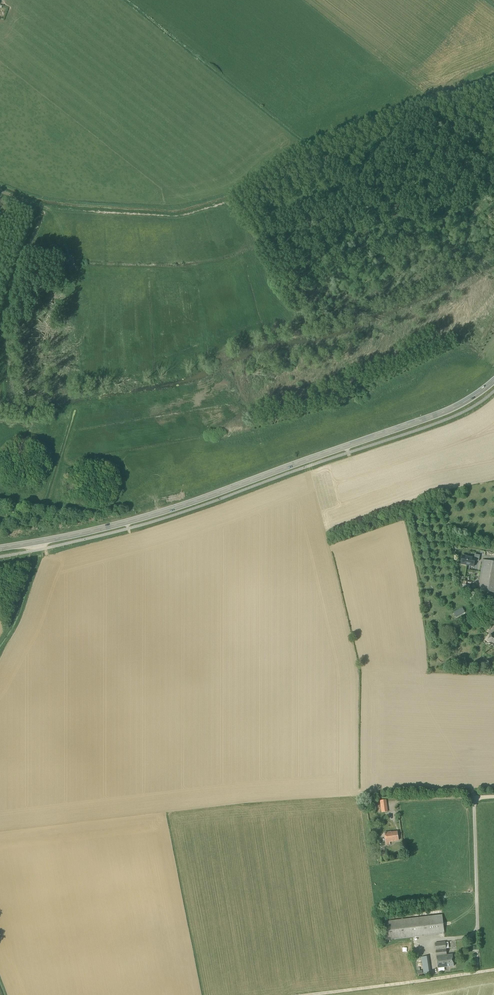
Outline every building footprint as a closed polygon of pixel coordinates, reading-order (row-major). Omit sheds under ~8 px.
[(479,561),(480,555),(474,554),(474,557),(462,555),(460,565),(474,567),(475,561),(479,561)] [(483,560),(478,590),(493,592),(493,562),(483,560)] [(456,618),(465,612),(462,607),(453,612),(456,618)] [(391,833),(391,832),(385,833),(386,845),(390,845),(389,842),(395,841),(398,840),(397,832),(391,833)] [(389,943),(389,940),(444,934),(442,915),(383,922),(385,941),(386,940),(386,943),(389,943)] [(446,955),(445,942),(435,943),(436,956),(437,956),(438,968),(453,966),(452,955),(446,955)]
